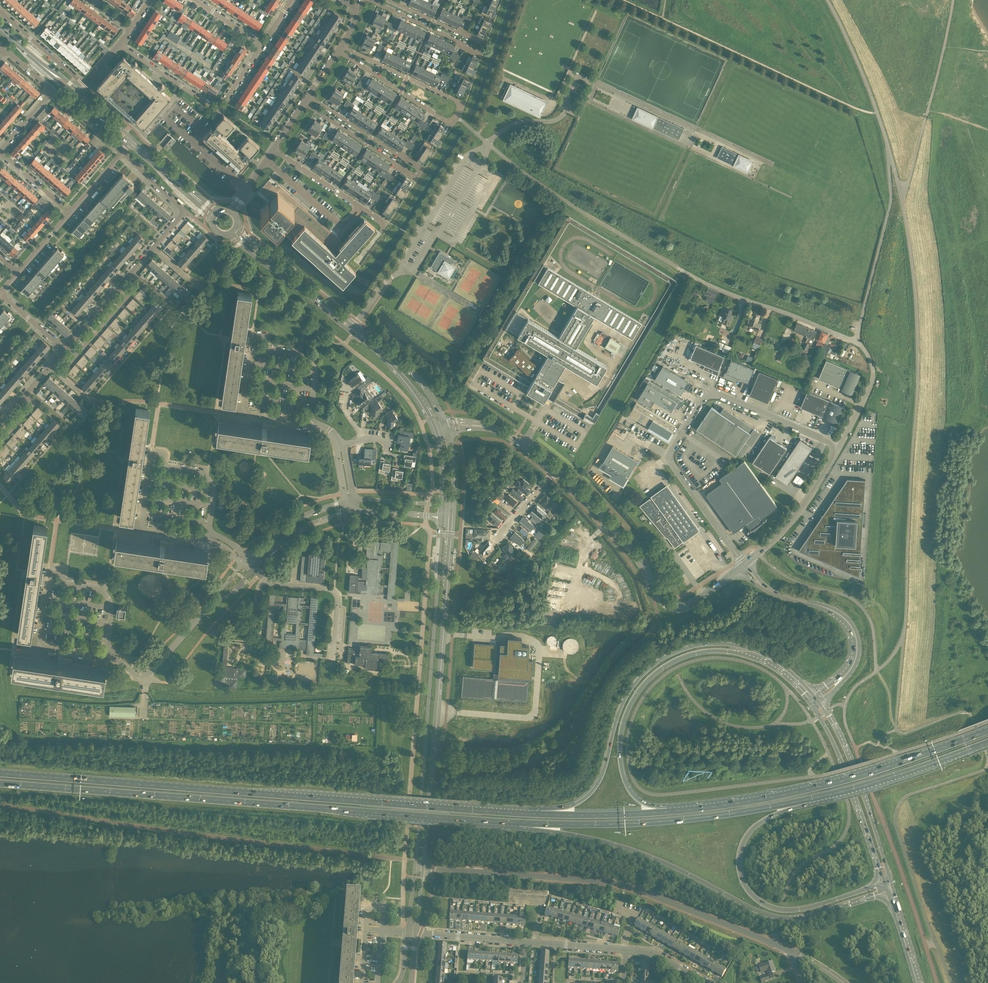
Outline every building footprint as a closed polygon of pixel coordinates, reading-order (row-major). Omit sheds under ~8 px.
[(9,6),(13,9),(19,3),(16,0),(14,0),(9,6)] [(75,6),(80,10),(84,4),(80,0),(75,6)] [(122,0),(118,6),(122,10),(127,4),(122,0)] [(228,9),(232,3),(228,0),(227,0),(223,6),(228,9)] [(268,4),(274,8),(277,3),(272,0),(271,0),(268,4)] [(302,4),(308,9),(312,4),(306,0),(305,0),(302,4)] [(418,8),(422,0),(416,0),(413,6),(418,8)] [(423,10),(427,1),(425,0),(422,0),(418,8),(423,10)] [(498,0),(491,0),(490,2),(488,6),(494,9),(498,0)] [(178,1),(174,7),(179,10),(183,4),(178,1)] [(423,10),(428,13),(432,4),(427,1),(423,10)] [(19,3),(13,9),(18,13),(23,6),(19,3)] [(237,6),(232,3),(228,9),(233,13),(237,6)] [(84,4),(80,10),(85,13),(89,7),(84,4)] [(127,4),(122,10),(127,13),(132,7),(127,4)] [(265,9),(265,10),(270,13),(274,8),(268,4),(265,9)] [(302,4),(293,17),(300,21),(302,18),(305,20),(306,18),(303,16),(308,9),(302,4)] [(437,6),(432,4),(428,13),(433,15),(436,10),(438,7),(437,6),(438,6),(437,5),(437,6)] [(132,7),(127,13),(132,17),(137,11),(138,9),(133,5),(132,7)] [(493,15),(495,12),(496,10),(494,9),(488,6),(485,5),(481,13),(489,17),(490,14),(493,15)] [(23,6),(18,13),(22,16),(28,10),(23,6)] [(237,6),(233,13),(246,21),(250,15),(237,6)] [(85,13),(83,16),(88,19),(89,17),(90,17),(94,11),(89,7),(85,13)] [(438,17),(443,20),(447,10),(442,8),(441,8),(439,12),(440,12),(438,17),(438,18),(438,17)] [(28,10),(22,16),(26,20),(32,13),(28,10)] [(156,10),(152,15),(158,19),(162,14),(156,10)] [(452,13),(447,10),(443,20),(448,22),(452,13)] [(94,11),(90,17),(94,20),(99,14),(94,11)] [(334,11),(330,16),(339,22),(343,17),(334,11)] [(377,12),(374,18),(383,22),(388,13),(387,13),(383,12),(382,15),(377,13),(377,12)] [(32,13),(26,20),(30,24),(36,17),(32,13)] [(178,19),(177,22),(181,25),(183,23),(187,16),(182,13),(178,19)] [(457,15),(452,13),(448,22),(453,24),(457,15)] [(99,14),(94,20),(99,24),(104,18),(99,14)] [(152,15),(149,20),(155,24),(158,19),(152,15)] [(257,20),(250,15),(246,21),(259,30),(263,23),(259,21),(261,19),(259,17),(257,20)] [(458,27),(461,20),(462,17),(457,15),(453,24),(458,26),(457,27),(458,27)] [(183,23),(181,25),(186,29),(188,26),(192,20),(187,16),(183,23)] [(336,26),(339,22),(330,16),(327,21),(336,26)] [(481,23),(487,26),(489,27),(491,21),(489,20),(489,19),(485,18),(480,16),(478,22),(481,23)] [(36,17),(30,24),(34,27),(40,20),(36,17)] [(293,17),(288,25),(295,29),(300,21),(293,17)] [(104,18),(99,24),(104,27),(109,21),(104,18)] [(383,22),(374,18),(371,24),(372,24),(376,26),(375,29),(379,31),(379,32),(383,22)] [(401,19),(398,26),(397,29),(402,31),(406,22),(401,20),(401,19)] [(149,20),(146,25),(152,29),(155,24),(149,20)] [(192,20),(188,26),(193,29),(197,23),(192,20)] [(109,21),(104,27),(109,31),(113,25),(109,21)] [(324,25),(333,31),(336,26),(327,21),(324,25)] [(402,31),(406,33),(411,24),(406,22),(402,31)] [(197,23),(193,29),(196,31),(195,33),(197,35),(198,33),(202,26),(197,23)] [(482,37),(487,26),(481,23),(479,28),(479,27),(477,31),(478,31),(476,34),(482,37)] [(416,27),(411,24),(406,33),(411,36),(416,27)] [(113,25),(109,31),(114,35),(118,29),(113,25)] [(146,25),(142,30),(148,34),(152,29),(146,25)] [(288,25),(285,30),(291,34),(295,29),(288,25)] [(330,36),(333,31),(324,25),(321,30),(330,36)] [(45,36),(51,30),(46,26),(41,33),(45,36)] [(202,26),(198,33),(203,36),(207,30),(202,26)] [(420,29),(416,27),(411,36),(416,38),(420,29)] [(422,40),(424,37),(423,36),(426,31),(425,31),(420,29),(416,38),(421,40),(421,41),(422,40)] [(51,30),(45,36),(49,40),(55,33),(51,30)] [(142,30),(139,35),(145,39),(146,37),(148,34),(142,30)] [(169,32),(166,37),(171,40),(176,34),(170,30),(169,32)] [(207,30),(203,36),(208,39),(212,33),(207,30)] [(285,30),(282,35),(288,39),(291,34),(285,30)] [(327,41),(330,36),(321,30),(318,35),(327,41)] [(53,44),(59,37),(55,33),(49,40),(53,44)] [(212,33),(208,39),(213,43),(217,36),(212,33)] [(367,34),(364,40),(373,44),(377,35),(373,33),(371,37),(367,34)] [(426,43),(431,45),(435,36),(430,34),(431,33),(430,33),(428,38),(427,38),(425,42),(426,42),(426,43)] [(176,34),(171,40),(177,43),(178,41),(180,39),(181,37),(176,34)] [(183,45),(185,46),(188,48),(190,46),(189,46),(187,44),(192,36),(190,34),(184,42),(183,45)] [(139,35),(136,40),(142,44),(144,41),(145,39),(139,35)] [(282,35),(278,40),(285,44),(286,42),(288,39),(282,35)] [(327,41),(318,35),(315,40),(324,46),(327,41)] [(217,36),(213,43),(218,46),(222,40),(217,36)] [(440,38),(435,36),(431,45),(436,47),(440,38)] [(59,37),(53,44),(57,47),(63,40),(59,37)] [(445,40),(440,38),(436,47),(441,49),(445,40)] [(63,40),(57,47),(61,51),(67,44),(63,40)] [(222,40),(218,46),(223,49),(228,43),(227,43),(222,40)] [(278,40),(275,45),(281,49),(283,47),(285,44),(278,40)] [(320,50),(324,46),(315,40),(311,45),(320,50)] [(369,53),(373,44),(364,40),(361,46),(366,48),(365,51),(369,53),(368,53),(369,53)] [(441,49),(446,52),(450,43),(445,40),(441,49)] [(455,45),(450,43),(446,52),(451,54),(452,51),(455,45)] [(61,51),(65,54),(71,48),(67,44),(61,51)] [(235,49),(244,55),(247,50),(238,44),(235,49)] [(275,45),(272,50),(278,54),(280,51),(281,49),(275,45)] [(320,50),(311,45),(308,49),(317,55),(320,50)] [(152,49),(149,53),(152,55),(153,55),(158,47),(155,46),(153,48),(152,48),(152,49)] [(69,58),(75,51),(71,48),(65,54),(69,58)] [(385,53),(382,60),(387,62),(391,53),(393,50),(388,48),(385,53)] [(240,60),(244,55),(235,49),(234,51),(237,53),(235,56),(240,60)] [(314,60),(317,55),(308,49),(305,54),(314,60)] [(158,50),(154,56),(159,60),(164,53),(158,50)] [(272,50),(268,55),(275,59),(278,54),(272,50)] [(73,62),(79,55),(75,51),(69,58),(73,62)] [(164,53),(159,60),(164,63),(169,57),(164,53)] [(391,53),(387,62),(392,64),(396,55),(391,53)] [(314,60),(305,54),(302,59),(311,65),(314,60)] [(470,61),(468,65),(473,68),(478,57),(473,54),(471,57),(469,56),(467,60),(470,61)] [(73,62),(77,65),(83,58),(79,55),(73,62)] [(268,55),(265,60),(271,64),(275,59),(268,55)] [(396,55),(392,64),(397,66),(401,57),(396,55)] [(112,69),(97,87),(113,101),(114,102),(126,113),(127,114),(143,128),(144,127),(143,127),(169,97),(170,98),(170,97),(161,90),(165,86),(162,84),(161,85),(159,87),(149,78),(135,66),(136,65),(137,64),(138,63),(135,61),(133,64),(124,56),(112,69)] [(169,57),(164,63),(169,66),(174,60),(175,58),(173,56),(171,58),(169,57)] [(237,65),(240,60),(235,56),(231,61),(237,65)] [(401,57),(397,66),(402,69),(406,60),(401,57)] [(83,58),(77,65),(82,69),(87,62),(83,58)] [(174,60),(169,66),(174,70),(178,63),(179,61),(177,59),(176,62),(174,60)] [(308,70),(311,65),(302,59),(299,64),(308,70)] [(265,60),(262,65),(268,69),(271,64),(265,60)] [(406,60),(402,69),(407,71),(406,71),(407,71),(409,66),(410,67),(412,63),(411,62),(406,60)] [(234,70),(237,65),(231,61),(228,66),(234,70)] [(4,62),(0,66),(5,70),(9,66),(4,62)] [(82,69),(86,72),(92,66),(87,62),(82,69)] [(178,63),(174,70),(179,73),(183,67),(178,63)] [(472,74),(474,71),(475,69),(473,68),(468,65),(464,63),(461,69),(466,71),(466,72),(469,73),(470,73),(472,74)] [(308,70),(299,64),(296,68),(305,74),(308,70)] [(412,73),(417,76),(421,67),(416,64),(416,65),(415,64),(413,68),(414,68),(411,74),(412,74),(412,73)] [(262,65),(258,70),(265,74),(268,69),(262,65)] [(9,66),(5,70),(9,74),(13,69),(9,66)] [(231,75),(234,70),(228,66),(225,71),(231,75)] [(183,67),(179,73),(184,76),(188,70),(183,67)] [(417,76),(422,78),(426,69),(421,67),(417,76)] [(349,68),(345,73),(354,79),(359,70),(355,68),(353,71),(349,68)] [(13,69),(9,74),(13,78),(18,73),(13,69)] [(426,80),(431,71),(426,69),(422,78),(426,80)] [(188,70),(184,76),(189,80),(193,73),(188,70)] [(255,75),(250,83),(256,87),(261,79),(265,74),(258,70),(255,75)] [(227,80),(231,75),(225,71),(221,76),(227,80)] [(426,80),(431,83),(436,74),(431,71),(426,80)] [(293,72),(290,76),(299,82),(302,78),(293,72)] [(13,78),(11,81),(15,85),(16,84),(18,82),(22,77),(18,73),(13,78)] [(193,73),(189,80),(202,88),(206,82),(205,81),(207,78),(203,75),(201,78),(193,73)] [(348,87),(354,79),(345,73),(342,79),(346,81),(344,84),(348,87)] [(436,85),(439,79),(441,76),(440,76),(436,74),(431,83),(436,85)] [(457,80),(461,82),(466,85),(468,86),(471,80),(468,79),(468,78),(465,76),(464,77),(460,75),(457,80)] [(296,87),(299,82),(290,76),(287,81),(296,87)] [(18,82),(16,84),(20,88),(22,86),(26,81),(22,77),(18,82)] [(368,84),(365,83),(362,88),(364,90),(366,87),(371,90),(376,82),(377,82),(377,81),(374,79),(373,80),(372,79),(372,78),(368,84)] [(26,81),(22,86),(26,90),(31,85),(26,81)] [(284,86),(293,92),(296,87),(287,81),(284,86)] [(206,82),(202,88),(209,93),(214,96),(215,97),(219,90),(221,87),(216,83),(214,87),(206,82)] [(378,83),(377,82),(376,82),(371,90),(375,93),(381,85),(382,84),(379,82),(378,83)] [(461,96),(466,85),(461,82),(459,86),(458,86),(457,90),(456,93),(461,96)] [(250,83),(245,90),(251,95),(256,87),(250,83)] [(546,101),(508,84),(501,98),(539,115),(546,101)] [(31,85),(26,90),(31,93),(35,88),(31,85)] [(383,86),(381,85),(375,93),(380,97),(386,88),(387,87),(383,85),(383,86)] [(290,97),(293,92),(284,86),(281,91),(290,97)] [(35,88),(31,93),(35,97),(40,92),(35,88)] [(336,88),(332,93),(340,99),(346,90),(342,88),(340,91),(336,88)] [(388,89),(386,88),(380,97),(385,100),(391,91),(388,89)] [(245,90),(242,95),(248,100),(251,95),(245,90)] [(278,96),(287,101),(290,97),(281,91),(278,96)] [(391,91),(385,100),(391,104),(394,100),(393,99),(396,94),(393,92),(391,91)] [(335,107),(340,99),(332,93),(328,99),(329,99),(333,101),(331,104),(335,107),(334,107),(335,107)] [(242,95),(238,100),(245,105),(248,100),(242,95)] [(283,106),(287,101),(278,96),(274,100),(283,106)] [(399,111),(400,109),(405,101),(403,100),(404,99),(401,97),(397,102),(396,101),(394,105),(395,106),(394,108),(399,111)] [(238,100),(235,105),(241,110),(245,105),(238,100)] [(271,105),(280,111),(283,106),(274,100),(271,105)] [(405,100),(405,101),(400,109),(404,112),(410,104),(408,103),(409,102),(405,100)] [(15,102),(11,106),(13,108),(18,113),(22,108),(17,104),(15,102)] [(352,119),(358,110),(353,107),(355,104),(352,103),(349,108),(351,109),(347,116),(347,115),(349,117),(352,119)] [(410,103),(410,104),(404,112),(409,116),(415,107),(413,106),(413,105),(410,103)] [(277,116),(280,111),(271,105),(268,110),(277,116)] [(415,106),(415,107),(409,116),(414,119),(419,110),(418,109),(418,108),(415,106)] [(54,107),(51,110),(49,112),(53,116),(58,111),(54,107)] [(13,108),(9,113),(14,117),(18,113),(13,108)] [(656,117),(638,108),(634,118),(652,126),(651,127),(679,140),(684,128),(657,116),(656,117)] [(420,126),(423,121),(421,119),(425,113),(424,113),(422,112),(423,111),(420,109),(419,110),(414,119),(413,120),(418,123),(417,124),(420,126)] [(265,115),(274,121),(277,116),(268,110),(265,115)] [(356,123),(357,122),(362,113),(358,110),(352,119),(354,120),(353,121),(356,123)] [(63,115),(58,111),(53,116),(58,120),(63,115)] [(9,113),(6,117),(11,121),(14,117),(9,113)] [(361,126),(362,125),(367,116),(362,113),(357,122),(359,123),(358,124),(361,126)] [(62,124),(67,119),(63,115),(58,120),(62,124)] [(234,124),(223,115),(202,139),(238,171),(251,156),(260,147),(248,137),(234,125),(234,124)] [(271,125),(274,121),(265,115),(262,120),(271,125)] [(366,129),(367,128),(366,128),(372,120),(367,116),(362,125),(363,126),(363,127),(366,129)] [(6,117),(2,121),(7,126),(11,121),(6,117)] [(72,122),(67,119),(62,124),(67,128),(72,122)] [(315,119),(311,125),(319,130),(321,128),(323,130),(327,124),(325,123),(325,122),(321,120),(319,123),(315,120),(315,119)] [(271,125),(262,120),(259,124),(268,130),(271,125)] [(366,128),(367,128),(368,129),(368,130),(371,132),(374,127),(375,127),(378,123),(372,120),(366,128)] [(38,121),(34,125),(39,130),(43,125),(38,121)] [(67,128),(71,132),(76,126),(72,122),(67,128)] [(34,125),(30,130),(35,135),(39,130),(34,125)] [(311,125),(307,130),(308,131),(308,130),(312,133),(310,136),(314,139),(319,130),(311,125)] [(379,136),(381,137),(381,138),(386,129),(380,125),(378,129),(379,130),(375,135),(378,137),(379,136)] [(439,138),(444,130),(445,128),(443,127),(441,125),(439,128),(438,128),(436,131),(437,131),(434,135),(439,138)] [(81,130),(76,126),(71,132),(76,136),(81,130)] [(384,139),(385,141),(386,141),(391,132),(386,129),(381,138),(381,137),(380,138),(383,140),(384,139)] [(30,130),(26,134),(32,139),(35,135),(30,130)] [(80,140),(85,134),(81,130),(76,136),(80,140)] [(331,134),(328,140),(330,141),(332,139),(337,142),(343,133),(340,131),(339,132),(337,130),(338,130),(337,130),(334,134),(332,133),(331,134)] [(386,141),(385,141),(388,143),(390,144),(396,135),(391,132),(386,141)] [(343,133),(337,142),(341,145),(347,136),(345,134),(344,135),(342,134),(343,133)] [(437,144),(439,141),(440,139),(439,138),(434,135),(430,133),(426,138),(431,141),(430,141),(434,143),(437,144)] [(26,134),(22,139),(28,144),(28,143),(32,139),(26,134)] [(90,138),(85,134),(80,140),(85,144),(90,138)] [(395,147),(401,139),(396,135),(390,144),(393,146),(395,147)] [(347,136),(341,145),(346,148),(352,139),(349,137),(349,138),(347,137),(348,136),(347,136)] [(22,139),(18,143),(24,148),(26,145),(29,147),(30,145),(28,143),(28,144),(22,139)] [(173,143),(170,139),(164,146),(168,150),(173,143)] [(301,139),(298,145),(306,151),(312,142),(311,142),(308,140),(306,143),(301,140),(302,140),(301,139)] [(352,139),(346,148),(351,151),(357,142),(354,140),(354,141),(352,140),(352,139)] [(395,147),(394,148),(398,150),(398,149),(400,150),(400,151),(404,144),(406,146),(410,141),(407,139),(405,142),(401,139),(395,147)] [(420,148),(428,154),(430,155),(431,153),(433,149),(431,148),(432,145),(425,140),(420,148)] [(357,142),(351,151),(357,155),(359,151),(358,151),(362,145),(359,143),(358,144),(357,143),(357,142)] [(18,143),(14,148),(20,153),(24,148),(18,143)] [(301,159),(306,151),(298,145),(294,150),(294,151),(295,150),(299,153),(297,156),(301,159),(300,159),(301,159)] [(740,155),(722,146),(717,157),(735,166),(735,165),(747,171),(752,161),(740,156),(740,155)] [(11,152),(10,153),(16,157),(20,153),(14,148),(11,152)] [(418,158),(417,160),(422,163),(428,154),(420,148),(415,155),(418,158)] [(95,153),(101,159),(105,154),(102,151),(101,151),(99,149),(98,149),(95,153)] [(371,152),(367,149),(363,154),(362,153),(359,157),(361,158),(360,159),(364,162),(371,152)] [(366,161),(370,164),(376,155),(371,152),(364,162),(365,163),(366,161)] [(101,159),(95,153),(91,158),(97,163),(101,159)] [(317,171),(323,162),(319,159),(320,156),(318,154),(314,160),(317,161),(313,167),(315,168),(315,169),(317,171)] [(375,167),(381,158),(376,155),(370,164),(375,167)] [(35,158),(29,164),(34,168),(39,162),(35,158)] [(97,163),(91,158),(87,162),(93,168),(97,163)] [(375,167),(380,170),(386,161),(381,158),(375,167)] [(383,176),(385,178),(389,173),(386,171),(390,165),(388,164),(389,163),(386,161),(380,170),(379,172),(383,175),(383,176)] [(39,162),(34,168),(39,172),(44,166),(39,162)] [(87,162),(83,167),(89,172),(93,168),(87,162)] [(319,172),(322,174),(328,165),(323,162),(317,171),(318,171),(318,170),(320,171),(319,172)] [(327,177),(333,168),(328,165),(322,174),(323,173),(325,175),(324,175),(327,177)] [(43,176),(48,170),(44,166),(39,172),(43,176)] [(79,171),(85,177),(89,172),(83,167),(79,171)] [(329,178),(332,180),(338,171),(333,168),(327,177),(328,177),(329,178)] [(11,174),(6,170),(1,176),(6,180),(11,174)] [(48,180),(53,174),(48,170),(43,176),(48,180)] [(85,177),(79,171),(75,176),(81,181),(85,177)] [(338,171),(332,180),(334,181),(334,182),(337,184),(340,178),(341,179),(344,175),(338,171)] [(102,198),(101,198),(108,204),(110,206),(116,199),(117,197),(122,201),(130,191),(134,187),(132,185),(134,183),(130,179),(123,173),(121,175),(107,192),(102,198)] [(15,178),(11,174),(6,180),(10,184),(15,178)] [(53,174),(48,180),(52,184),(57,178),(53,174)] [(345,182),(341,187),(344,189),(345,188),(347,189),(346,190),(352,181),(346,177),(344,181),(345,182)] [(402,182),(399,186),(404,190),(411,180),(406,177),(404,179),(401,178),(399,181),(402,182)] [(15,188),(20,182),(15,178),(10,184),(15,188)] [(52,184),(57,188),(62,182),(57,178),(52,184)] [(352,181),(346,190),(349,192),(350,191),(351,192),(351,193),(357,184),(352,181)] [(18,194),(24,186),(20,182),(15,188),(17,190),(16,192),(18,194)] [(66,185),(62,182),(57,188),(61,191),(66,185)] [(357,184),(351,193),(354,195),(354,194),(356,195),(356,196),(362,187),(357,184)] [(406,191),(404,190),(399,186),(396,184),(392,189),(397,192),(395,195),(398,197),(400,194),(402,196),(405,193),(406,191)] [(66,196),(71,190),(66,185),(61,191),(66,196)] [(29,190),(24,186),(18,194),(20,195),(21,194),(24,196),(29,190)] [(362,187),(356,196),(359,198),(359,197),(361,199),(360,199),(366,190),(362,187)] [(366,190),(360,199),(363,201),(364,201),(366,202),(365,202),(366,202),(370,196),(372,198),(375,193),(373,191),(368,188),(366,190)] [(141,189),(136,195),(136,196),(141,200),(146,194),(142,189),(141,189)] [(33,194),(29,190),(24,196),(28,200),(33,194)] [(268,204),(260,213),(277,227),(285,218),(283,217),(285,215),(287,216),(287,215),(293,208),(294,208),(278,193),(270,202),(271,203),(270,205),(268,204)] [(33,204),(38,198),(33,194),(28,200),(33,204)] [(141,200),(139,202),(144,206),(146,204),(151,198),(146,194),(141,200)] [(389,194),(386,200),(389,202),(394,205),(396,206),(397,205),(399,201),(397,199),(394,197),(393,197),(389,194)] [(101,198),(97,202),(104,208),(108,204),(101,198),(102,198),(101,198)] [(151,198),(146,204),(151,208),(156,202),(151,198)] [(97,202),(94,206),(101,212),(104,208),(97,202)] [(156,202),(151,208),(156,212),(161,206),(156,202)] [(384,209),(382,212),(386,214),(388,215),(389,213),(394,205),(389,202),(386,206),(386,205),(384,209)] [(94,206),(90,210),(97,216),(101,212),(94,206)] [(161,206),(156,212),(161,217),(166,211),(161,206)] [(43,214),(48,218),(52,214),(49,211),(47,209),(43,214)] [(90,210),(87,214),(93,220),(97,216),(90,210)] [(166,211),(161,217),(166,221),(171,215),(166,211)] [(39,218),(44,223),(48,218),(43,214),(39,218)] [(87,214),(83,218),(90,224),(93,220),(87,214)] [(41,227),(44,223),(39,218),(35,223),(41,227)] [(83,218),(80,222),(86,228),(90,224),(83,218)] [(292,241),(343,286),(355,271),(344,261),(374,227),(365,219),(335,253),(304,226),(292,241)] [(80,222),(76,226),(83,232),(86,228),(80,222)] [(31,227),(37,232),(41,227),(35,223),(31,227)] [(76,226),(71,232),(74,234),(75,233),(79,236),(83,232),(76,226)] [(33,236),(37,232),(31,227),(27,232),(33,236)] [(33,236),(27,232),(23,236),(29,241),(33,236)] [(138,233),(134,238),(140,243),(144,238),(138,233)] [(203,234),(199,238),(205,244),(209,239),(203,233),(203,234)] [(0,243),(0,244),(4,247),(9,242),(5,238),(0,243)] [(134,238),(130,243),(136,248),(140,243),(134,238)] [(199,238),(194,243),(200,248),(205,244),(199,238)] [(9,242),(4,247),(9,251),(14,245),(16,243),(12,239),(9,242)] [(128,241),(124,246),(126,247),(132,253),(136,248),(130,243),(128,241)] [(192,241),(188,246),(190,248),(196,253),(200,248),(194,243),(192,241)] [(14,245),(9,251),(13,255),(16,253),(18,255),(22,250),(24,248),(22,246),(20,249),(20,248),(18,250),(14,245)] [(126,247),(122,252),(128,257),(132,253),(126,247)] [(54,252),(61,258),(65,252),(62,250),(61,251),(57,248),(54,252)] [(190,248),(186,253),(192,258),(196,253),(190,248)] [(436,270),(437,269),(448,276),(454,267),(451,265),(454,260),(440,251),(430,267),(436,270)] [(61,258),(54,252),(50,256),(57,262),(61,258)] [(122,252),(117,257),(123,262),(128,257),(122,252)] [(186,253),(182,257),(188,263),(192,258),(186,253)] [(57,262),(50,256),(47,260),(53,266),(57,262)] [(117,257),(113,262),(119,267),(123,262),(117,257)] [(178,262),(184,268),(188,263),(182,257),(178,262)] [(151,269),(157,263),(152,259),(146,265),(151,269)] [(53,266),(47,260),(43,264),(50,270),(53,266)] [(113,262),(109,266),(115,272),(119,267),(113,262)] [(161,267),(157,263),(151,269),(156,274),(161,267)] [(50,270),(43,264),(39,268),(46,274),(50,270)] [(109,266),(105,271),(111,277),(115,272),(109,266)] [(166,272),(161,267),(156,274),(161,278),(166,272)] [(46,274),(39,268),(36,272),(43,278),(46,274)] [(509,359),(509,360),(510,360),(519,366),(527,374),(528,374),(529,374),(533,379),(531,382),(528,387),(526,391),(537,397),(543,401),(545,397),(557,378),(565,364),(596,382),(601,373),(606,365),(575,347),(594,316),(624,334),(632,339),(641,323),(634,319),(609,304),(601,299),(555,272),(547,268),(538,283),(546,288),(577,306),(558,337),(527,319),(517,336),(548,354),(536,374),(535,374),(532,370),(536,366),(537,366),(537,365),(537,364),(536,364),(529,360),(519,349),(518,349),(517,349),(516,349),(514,354),(509,358),(509,359)] [(101,272),(99,275),(101,276),(107,281),(111,277),(105,271),(103,274),(101,272)] [(43,278),(36,272),(32,277),(39,282),(43,278)] [(171,276),(166,272),(161,278),(166,282),(171,276)] [(101,276),(97,281),(103,286),(107,281),(101,276)] [(176,280),(171,276),(166,282),(170,286),(176,280)] [(29,281),(35,287),(39,282),(32,277),(29,281)] [(181,284),(176,280),(170,286),(175,290),(181,284)] [(35,287),(29,281),(25,285),(32,291),(35,287)] [(97,281),(92,285),(99,291),(103,286),(97,281)] [(185,288),(181,284),(175,290),(180,294),(185,288)] [(32,291),(25,285),(20,290),(23,293),(24,291),(28,295),(32,291)] [(92,285),(88,290),(94,296),(99,291),(92,285)] [(708,287),(704,295),(707,296),(705,300),(712,303),(718,292),(708,287)] [(185,288),(180,294),(185,299),(190,293),(185,288)] [(88,290),(84,295),(90,300),(94,296),(88,290)] [(231,345),(223,400),(234,402),(235,402),(243,352),(243,350),(244,342),(247,342),(247,337),(248,337),(245,336),(246,329),(251,293),(250,293),(248,293),(247,293),(242,292),(241,292),(239,292),(232,336),(231,345)] [(84,295),(80,300),(86,305),(90,300),(84,295)] [(80,300),(76,304),(82,310),(86,305),(80,300)] [(153,306),(159,311),(163,306),(157,301),(153,306)] [(76,304),(72,309),(78,315),(82,310),(76,304)] [(148,310),(155,316),(159,311),(153,306),(148,310)] [(722,321),(726,323),(730,324),(733,317),(729,316),(732,309),(724,306),(720,315),(724,316),(722,321)] [(0,313),(7,319),(12,314),(9,311),(7,312),(4,309),(0,313)] [(144,315),(150,321),(155,316),(148,310),(144,315)] [(753,312),(749,326),(759,330),(761,323),(757,322),(760,314),(753,312)] [(52,313),(46,319),(51,323),(57,317),(52,313)] [(57,317),(51,323),(56,327),(61,321),(63,319),(58,315),(57,317)] [(150,321),(144,315),(140,320),(146,325),(150,321)] [(136,325),(142,330),(146,325),(140,320),(136,325)] [(61,321),(56,327),(61,331),(66,325),(61,321)] [(794,330),(807,336),(811,329),(797,323),(794,330)] [(66,325),(61,331),(66,336),(71,330),(66,325)] [(142,330),(136,325),(132,329),(138,335),(142,330)] [(138,335),(132,329),(128,334),(134,339),(138,335)] [(816,331),(811,329),(807,336),(808,336),(810,337),(813,339),(816,331)] [(600,331),(593,342),(599,345),(606,334),(600,331)] [(134,339),(128,334),(124,339),(130,344),(134,339)] [(756,335),(754,342),(760,344),(763,338),(756,335)] [(610,337),(604,347),(615,353),(621,344),(610,337)] [(130,344),(124,339),(119,344),(125,349),(130,344)] [(44,341),(40,346),(46,351),(50,346),(44,341)] [(726,343),(723,351),(729,353),(732,345),(726,343)] [(125,349),(119,344),(115,348),(121,354),(125,349)] [(696,344),(690,358),(705,364),(703,369),(717,375),(721,365),(724,356),(696,344)] [(824,344),(824,345),(822,348),(823,349),(821,353),(827,355),(828,352),(831,353),(833,348),(824,344)] [(36,351),(42,356),(46,351),(40,346),(36,351)] [(778,358),(783,360),(788,350),(783,347),(778,358)] [(121,354),(115,348),(111,353),(117,358),(121,354)] [(117,358),(111,353),(109,355),(103,350),(101,353),(107,358),(113,363),(117,358)] [(31,355),(37,361),(42,356),(36,351),(31,355)] [(27,360),(33,366),(37,361),(31,355),(27,360)] [(113,363),(107,358),(103,363),(109,368),(113,363)] [(726,369),(723,377),(735,382),(737,377),(748,382),(754,368),(732,359),(727,369),(726,369)] [(818,378),(851,392),(859,373),(826,359),(818,378)] [(23,365),(29,370),(33,366),(27,360),(23,365)] [(109,368),(103,363),(99,367),(105,373),(109,368)] [(19,370),(25,375),(29,370),(23,365),(19,370)] [(663,366),(655,379),(681,394),(684,389),(688,392),(694,383),(685,378),(684,379),(663,366)] [(105,373),(99,367),(94,372),(101,377),(105,373)] [(15,375),(21,380),(25,375),(19,370),(15,375)] [(759,398),(769,374),(759,370),(749,394),(759,398)] [(355,374),(347,380),(352,386),(354,384),(356,387),(359,385),(364,381),(366,379),(360,371),(355,374)] [(101,377),(94,372),(90,377),(96,382),(101,377)] [(778,378),(769,374),(759,398),(768,402),(778,378)] [(11,379),(17,385),(21,380),(15,375),(11,379)] [(44,383),(49,387),(54,381),(49,377),(44,383)] [(96,382),(90,377),(86,382),(92,387),(96,382)] [(640,386),(644,388),(638,399),(651,407),(655,401),(672,411),(674,407),(679,409),(684,401),(645,378),(644,377),(640,386)] [(7,384),(13,389),(17,385),(11,379),(7,384)] [(59,385),(54,381),(49,387),(54,391),(59,385)] [(92,387),(86,382),(82,387),(88,392),(92,387)] [(2,389),(8,394),(13,389),(7,384),(2,389)] [(64,389),(59,385),(54,391),(58,395),(64,389)] [(360,388),(354,392),(358,397),(355,399),(361,406),(370,399),(373,397),(365,385),(360,388)] [(4,399),(8,394),(2,389),(0,391),(0,395),(4,399)] [(68,393),(64,389),(58,395),(63,399),(68,393)] [(801,407),(838,422),(845,406),(807,390),(801,407)] [(585,401),(590,397),(585,391),(580,396),(585,401)] [(73,398),(68,393),(63,399),(68,404),(73,398)] [(73,398),(68,404),(66,406),(70,410),(73,408),(78,402),(73,398)] [(376,399),(369,403),(372,406),(370,414),(377,415),(378,410),(382,407),(376,399)] [(73,408),(77,412),(83,406),(78,402),(73,408)] [(629,414),(636,418),(643,406),(636,402),(629,414)] [(88,410),(83,406),(77,412),(82,416),(88,410)] [(636,418),(642,422),(649,410),(643,406),(636,418)] [(711,407),(697,429),(736,455),(737,453),(738,452),(751,433),(721,413),(720,412),(711,407)] [(129,462),(121,517),(134,518),(140,474),(141,467),(142,464),(142,458),(145,459),(146,454),(146,453),(143,453),(144,445),(150,410),(148,410),(137,408),(131,453),(129,462)] [(391,409),(385,414),(387,417),(386,425),(393,426),(394,421),(398,418),(391,409)] [(524,420),(526,416),(512,410),(511,414),(524,420)] [(642,422),(649,426),(656,414),(649,410),(642,422)] [(582,419),(590,424),(593,423),(596,419),(599,414),(595,412),(592,417),(585,413),(582,419)] [(649,426),(655,430),(662,418),(656,414),(649,426)] [(655,430),(662,433),(669,422),(662,418),(655,430)] [(54,419),(50,424),(56,429),(60,424),(54,419)] [(218,422),(217,433),(218,433),(263,440),(273,441),(308,447),(308,446),(310,436),(310,434),(276,429),(267,428),(267,425),(262,425),(262,427),(219,421),(218,421),(218,422)] [(669,422),(662,433),(669,437),(676,426),(669,422)] [(50,424),(45,428),(52,434),(56,429),(50,424)] [(41,428),(39,431),(41,433),(47,438),(52,434),(45,428),(44,430),(41,428)] [(398,434),(397,441),(401,441),(400,449),(408,450),(410,436),(412,436),(413,432),(404,431),(404,435),(398,434)] [(41,433),(37,438),(43,443),(47,438),(41,433)] [(753,462),(770,473),(787,448),(770,436),(753,462)] [(37,438),(33,443),(39,448),(43,443),(37,438)] [(775,475),(785,482),(788,484),(790,481),(811,450),(813,447),(810,445),(800,438),(775,475)] [(33,443),(29,447),(35,453),(39,448),(33,443)] [(638,460),(613,446),(600,467),(613,474),(611,477),(623,485),(638,460)] [(29,447),(25,452),(31,458),(35,453),(29,447)] [(359,456),(358,463),(370,464),(371,462),(371,457),(376,458),(376,449),(365,448),(364,457),(359,456)] [(25,452),(21,457),(27,462),(31,458),(25,452)] [(415,462),(416,456),(404,454),(404,459),(405,459),(404,465),(411,466),(412,461),(415,462)] [(21,457),(16,462),(22,467),(27,462),(21,457)] [(389,470),(390,463),(385,462),(385,461),(380,460),(378,472),(384,473),(385,469),(389,470)] [(706,494),(709,498),(733,532),(746,523),(749,526),(747,527),(750,529),(751,528),(754,531),(763,522),(760,519),(778,507),(744,460),(720,478),(723,482),(706,494)] [(16,462),(12,466),(18,472),(22,467),(16,462)] [(12,466),(8,471),(14,477),(18,472),(12,466)] [(398,468),(393,468),(391,479),(397,480),(397,477),(402,478),(403,470),(397,469),(398,468)] [(8,471),(4,476),(10,481),(14,477),(8,471)] [(804,477),(797,473),(793,479),(800,483),(804,477)] [(514,484),(527,495),(531,490),(527,487),(530,484),(523,478),(520,481),(518,479),(515,482),(514,484)] [(850,573),(859,577),(861,551),(865,479),(847,478),(798,550),(841,569),(850,573)] [(650,498),(639,506),(666,538),(667,537),(675,548),(684,541),(683,539),(698,529),(667,486),(653,497),(650,499),(650,498)] [(513,487),(510,491),(521,500),(524,497),(520,494),(522,492),(518,488),(516,490),(513,487)] [(537,502),(546,510),(555,499),(546,491),(537,502)] [(504,498),(513,506),(517,501),(508,493),(504,498)] [(496,503),(503,509),(506,506),(499,499),(496,503)] [(497,513),(504,520),(509,515),(496,504),(493,507),(498,511),(497,513)] [(542,518),(547,512),(536,504),(531,510),(542,518)] [(530,518),(537,524),(541,519),(531,510),(529,513),(532,515),(530,518)] [(501,520),(491,512),(489,515),(492,518),(490,520),(497,526),(501,520)] [(530,530),(535,525),(527,519),(528,518),(525,516),(525,517),(523,516),(518,521),(530,530)] [(550,525),(555,519),(552,517),(550,519),(546,523),(550,525)] [(26,585),(19,634),(30,635),(37,591),(38,584),(39,584),(41,584),(44,585),(44,584),(46,571),(44,570),(41,570),(40,570),(46,527),(44,526),(35,525),(26,585)] [(522,526),(519,530),(525,535),(528,531),(522,526)] [(483,537),(489,538),(489,529),(473,528),(473,537),(479,537),(479,540),(483,540),(483,537)] [(541,530),(539,532),(538,531),(534,536),(539,540),(542,536),(544,533),(541,530)] [(520,545),(525,539),(515,531),(510,537),(512,538),(511,539),(513,541),(514,540),(520,545)] [(117,539),(115,550),(148,555),(170,558),(206,563),(208,552),(208,551),(199,550),(174,546),(165,545),(165,542),(160,541),(160,544),(117,537),(117,539)] [(363,563),(361,579),(366,579),(366,581),(358,581),(358,575),(350,574),(349,591),(357,592),(357,591),(360,591),(360,592),(380,593),(381,588),(379,588),(380,586),(388,586),(387,593),(387,599),(404,601),(404,598),(395,597),(394,597),(398,545),(398,541),(391,541),(391,542),(381,541),(378,541),(377,541),(377,543),(374,543),(374,541),(367,540),(366,558),(367,558),(367,562),(367,563),(363,563)] [(488,540),(479,551),(485,556),(490,551),(488,548),(492,543),(488,540)] [(510,559),(517,554),(509,542),(502,547),(510,559)] [(479,558),(481,559),(484,561),(486,559),(475,550),(470,556),(472,561),(477,555),(479,558)] [(323,582),(325,560),(325,557),(321,557),(321,553),(309,552),(309,555),(309,556),(302,556),(300,581),(323,582)] [(493,572),(499,566),(491,560),(486,566),(493,572)] [(480,573),(485,577),(489,572),(484,568),(480,573)] [(300,601),(304,602),(304,597),(300,597),(287,596),(286,603),(276,602),(276,595),(276,593),(269,593),(268,612),(266,638),(265,646),(272,647),(273,639),(281,640),(281,641),(280,641),(279,647),(293,648),(300,649),(307,649),(306,655),(313,655),(318,596),(311,596),(310,605),(305,605),(300,604),(300,601)] [(474,642),(472,668),(494,669),(493,678),(494,678),(494,679),(497,679),(497,678),(498,678),(498,675),(531,677),(532,659),(528,659),(529,644),(521,644),(522,638),(508,637),(507,643),(500,643),(500,645),(496,645),(496,644),(474,642)] [(348,647),(347,662),(355,662),(355,663),(363,664),(363,663),(365,663),(365,667),(381,668),(381,661),(388,661),(388,653),(371,652),(372,645),(360,645),(360,648),(348,647)] [(227,667),(228,647),(224,646),(222,674),(218,674),(217,682),(229,683),(229,687),(237,688),(238,676),(246,676),(246,668),(227,667)] [(14,656),(13,667),(55,673),(65,674),(104,680),(106,669),(71,664),(71,663),(72,658),(58,656),(58,658),(57,661),(57,662),(14,656)] [(463,675),(461,696),(490,699),(492,697),(492,696),(496,696),(496,697),(497,699),(526,701),(528,681),(498,678),(497,678),(497,679),(494,679),(494,678),(493,678),(463,675)] [(110,715),(135,716),(135,706),(110,705),(110,715)] [(341,982),(352,982),(354,954),(360,954),(362,940),(355,940),(358,896),(347,895),(341,982)] [(544,915),(551,917),(553,909),(547,907),(544,915)] [(551,917),(557,919),(559,911),(553,909),(551,917)] [(557,919),(563,921),(565,913),(559,911),(557,919)] [(563,921),(569,923),(571,915),(565,913),(563,921)] [(569,923),(575,924),(577,916),(571,915),(569,923)] [(575,924),(581,926),(583,918),(577,916),(575,924)] [(581,926),(587,928),(589,920),(583,918),(581,926)] [(641,929),(645,922),(639,919),(635,926),(641,929)] [(587,928),(593,930),(595,922),(589,920),(587,928)] [(593,930),(599,931),(601,923),(595,922),(593,930)] [(641,929),(646,932),(650,925),(645,922),(641,929)] [(599,931),(605,933),(607,925),(601,923),(599,931)] [(646,932),(651,935),(656,928),(655,928),(657,926),(651,923),(650,925),(646,932)] [(605,933),(611,935),(613,927),(607,925),(605,933)] [(620,929),(613,927),(611,935),(617,937),(620,929)] [(657,939),(661,931),(656,928),(651,935),(657,939)] [(657,939),(662,942),(666,935),(661,931),(657,939)] [(668,945),(672,938),(666,935),(662,942),(668,945)] [(668,945),(673,948),(677,941),(672,938),(668,945)] [(679,951),(683,944),(677,941),(673,948),(679,951)] [(679,951),(684,955),(688,947),(683,944),(679,951)] [(689,958),(694,951),(688,947),(684,955),(689,958)] [(689,958),(695,961),(699,954),(694,951),(689,958)] [(700,964),(704,957),(699,954),(695,961),(700,964)] [(700,964),(706,967),(710,960),(704,957),(700,964)] [(711,971),(715,963),(710,960),(706,967),(711,971)] [(768,973),(775,971),(772,962),(759,966),(761,972),(767,971),(768,973)] [(711,971),(717,974),(721,967),(715,963),(711,971)] [(726,970),(721,967),(717,974),(722,977),(726,970)]
